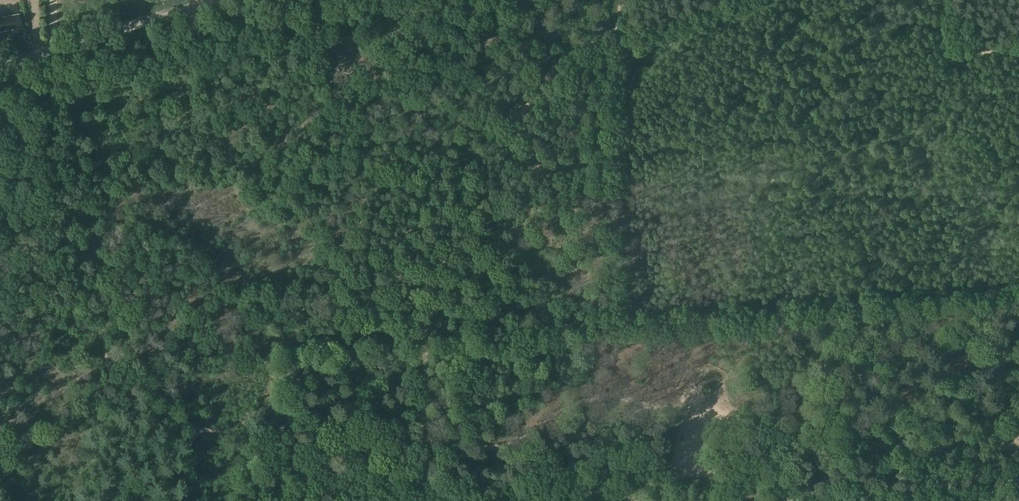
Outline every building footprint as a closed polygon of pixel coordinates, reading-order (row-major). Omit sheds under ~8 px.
[(19,13),(0,16),(0,24),(1,31),(11,29),(11,30),(12,30),(13,31),(15,31),(16,30),(17,30),(18,29),(19,29),(19,28),(19,27),(22,27),(19,13)]
